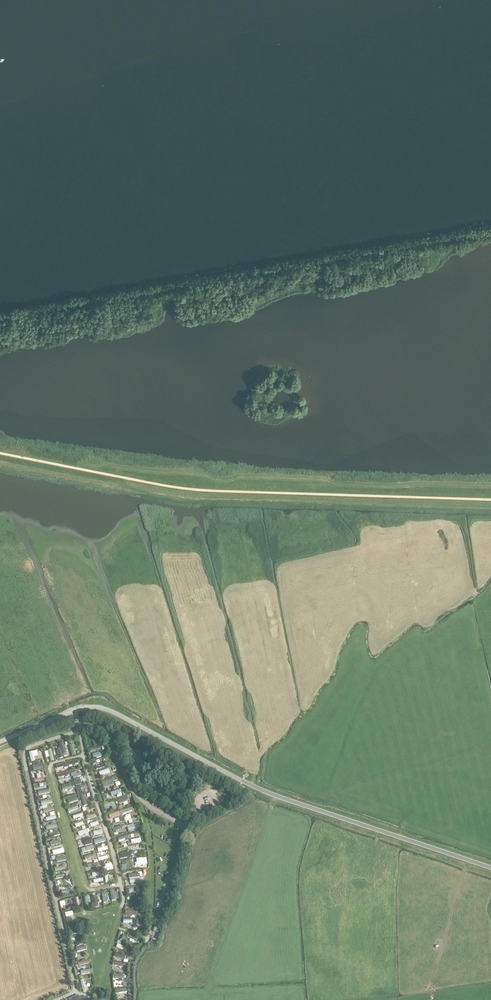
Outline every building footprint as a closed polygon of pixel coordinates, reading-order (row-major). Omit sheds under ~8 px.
[(95,741),(93,742),(94,746),(99,745),(100,745),(100,744),(101,744),(100,740),(101,740),(100,736),(98,737),(94,738),(95,741)] [(140,749),(132,751),(136,768),(144,765),(140,749)] [(106,768),(94,772),(96,776),(107,772),(106,768)] [(44,774),(41,775),(42,779),(35,780),(35,783),(45,781),(44,774)] [(86,801),(84,795),(81,796),(84,806),(90,804),(89,800),(86,801)] [(114,802),(104,805),(105,809),(112,807),(113,811),(117,809),(114,802)] [(76,808),(75,805),(64,809),(66,813),(79,808),(78,804),(76,805),(77,808),(76,808)] [(131,807),(119,811),(121,816),(122,816),(124,815),(123,814),(132,811),(131,807)] [(119,811),(109,815),(110,819),(120,816),(119,811)] [(147,858),(137,859),(138,866),(143,865),(143,867),(146,866),(145,865),(147,865),(147,858)] [(86,904),(91,903),(89,894),(85,895),(85,896),(81,897),(82,904),(86,903),(86,904)] [(75,905),(71,906),(71,909),(80,907),(78,898),(73,899),(75,905)] [(133,905),(132,905),(132,909),(138,909),(138,903),(140,903),(140,900),(138,900),(138,898),(132,898),(132,902),(133,902),(133,905)] [(75,932),(72,919),(71,917),(66,918),(70,935),(78,934),(78,931),(75,932)] [(138,920),(133,920),(134,928),(137,927),(136,923),(138,923),(140,923),(141,926),(143,925),(143,919),(138,920)]
